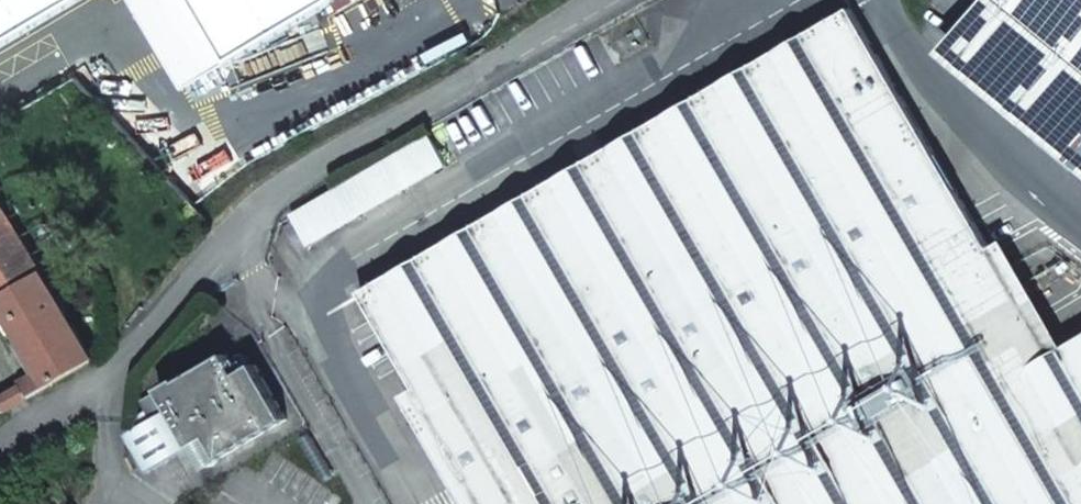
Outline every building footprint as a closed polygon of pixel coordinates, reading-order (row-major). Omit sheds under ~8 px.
[(85,0),(0,0),(0,51),(85,0)] [(234,64),(196,0),(135,0),(189,90),(234,64)] [(234,64),(342,0),(196,0),(234,64)] [(938,54),(1080,170),(1080,0),(983,0),(938,54)] [(486,503),(1080,503),(1080,343),(1070,349),(852,7),(364,291),(486,503)] [(453,167),(435,136),(297,216),(315,247),(453,167)] [(36,203),(14,216),(46,271),(49,276),(72,262),(36,203)] [(0,209),(0,298),(46,271),(14,216),(7,205),(0,209)] [(50,387),(97,358),(49,276),(46,271),(0,298),(0,301),(50,387)] [(152,468),(195,443),(198,447),(214,437),(227,459),(292,420),(260,363),(243,373),(231,353),(185,381),(183,377),(163,389),(174,406),(130,431),(152,468)]
